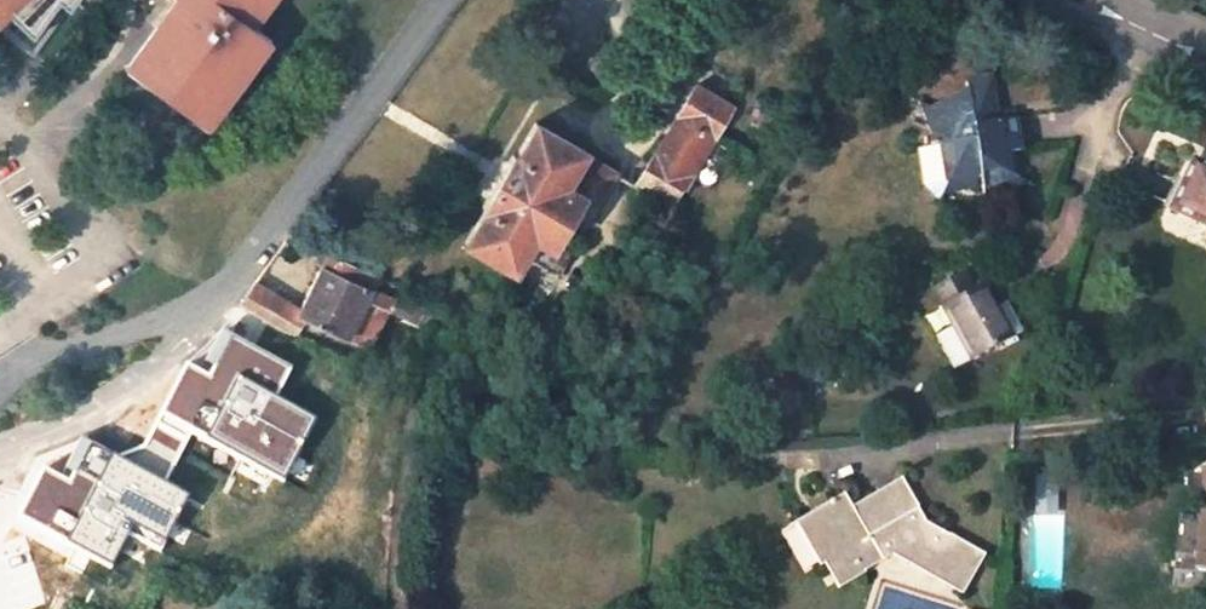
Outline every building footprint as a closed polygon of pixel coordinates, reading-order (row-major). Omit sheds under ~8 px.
[(0,21),(32,51),(66,0),(0,0),(0,21)] [(128,67),(207,128),(271,40),(254,27),(273,0),(177,0),(128,67)] [(999,121),(991,77),(966,82),(969,101),(933,108),(939,145),(943,145),(950,185),(983,179),(985,194),(1017,188),(1011,153),(1022,152),(1015,118),(999,121)] [(732,105),(700,85),(641,181),(675,201),(732,105)] [(586,150),(538,122),(519,151),(516,150),(481,211),(484,212),(467,241),(515,270),(528,249),(535,253),(544,242),(552,247),(584,196),(594,203),(612,172),(583,155),(586,150)] [(1195,161),(1174,209),(1205,223),(1205,166),(1195,161)] [(398,314),(420,324),(431,301),(330,252),(304,307),(300,314),(305,317),(372,348),(391,305),(399,309),(398,314)] [(1012,340),(983,283),(973,289),(964,271),(935,287),(944,304),(975,360),(1012,340)] [(304,307),(259,280),(243,303),(293,332),(294,330),(305,317),(300,314),(304,307)] [(209,379),(186,366),(133,467),(89,444),(69,483),(43,469),(22,507),(54,524),(49,534),(110,566),(127,533),(159,550),(188,496),(165,483),(191,433),(284,482),(316,420),(276,399),(292,370),(231,337),(209,379)] [(962,590),(983,553),(925,520),(903,478),(854,506),(846,493),(807,515),(833,557),(826,563),(840,586),(866,571),(864,568),(892,553),(962,590)] [(1204,508),(1198,567),(1205,568),(1205,508),(1204,508)] [(800,520),(826,563),(833,557),(807,515),(800,520)]
